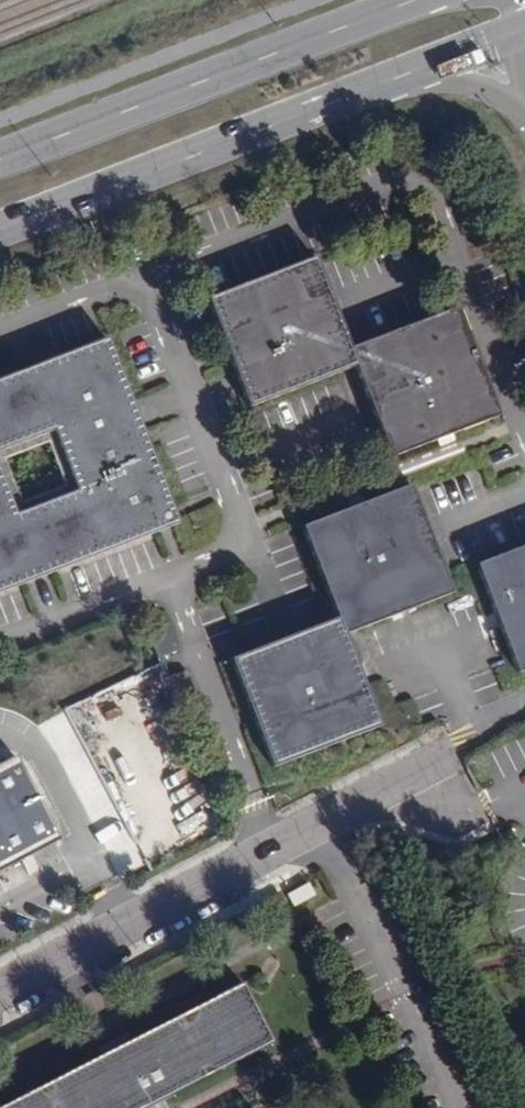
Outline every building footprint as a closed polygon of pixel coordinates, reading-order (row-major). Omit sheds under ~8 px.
[(248,410),(341,374),(350,349),(314,261),(206,303),(248,410)] [(456,310),(365,344),(357,368),(355,369),(391,458),(434,440),(450,434),(497,415),(456,310)] [(20,586),(159,533),(154,522),(157,519),(160,514),(173,509),(111,346),(108,340),(0,381),(0,594),(20,586)] [(355,369),(357,368),(365,344),(350,349),(341,374),(355,369)] [(363,490),(366,493),(464,455),(458,441),(454,442),(450,434),(434,440),(437,450),(353,483),(355,484),(363,490)] [(357,496),(366,493),(363,490),(355,484),(353,483),(338,488),(336,489),(342,502),(345,500),(349,511),(361,507),(357,496)] [(454,595),(411,488),(361,507),(349,511),(303,529),(339,621),(363,630),(454,595)] [(179,525),(173,509),(160,514),(157,519),(154,522),(159,533),(179,525)] [(521,675),(524,673),(524,552),(479,570),(521,675)] [(324,626),(347,637),(363,630),(339,621),(324,626)] [(324,626),(234,662),(276,767),(383,727),(347,637),(324,626)] [(0,762),(0,873),(60,841),(14,755),(0,762)] [(0,1105),(0,1107),(140,1107),(273,1038),(242,978),(122,1040),(119,1034),(105,1041),(108,1048),(0,1105)]
